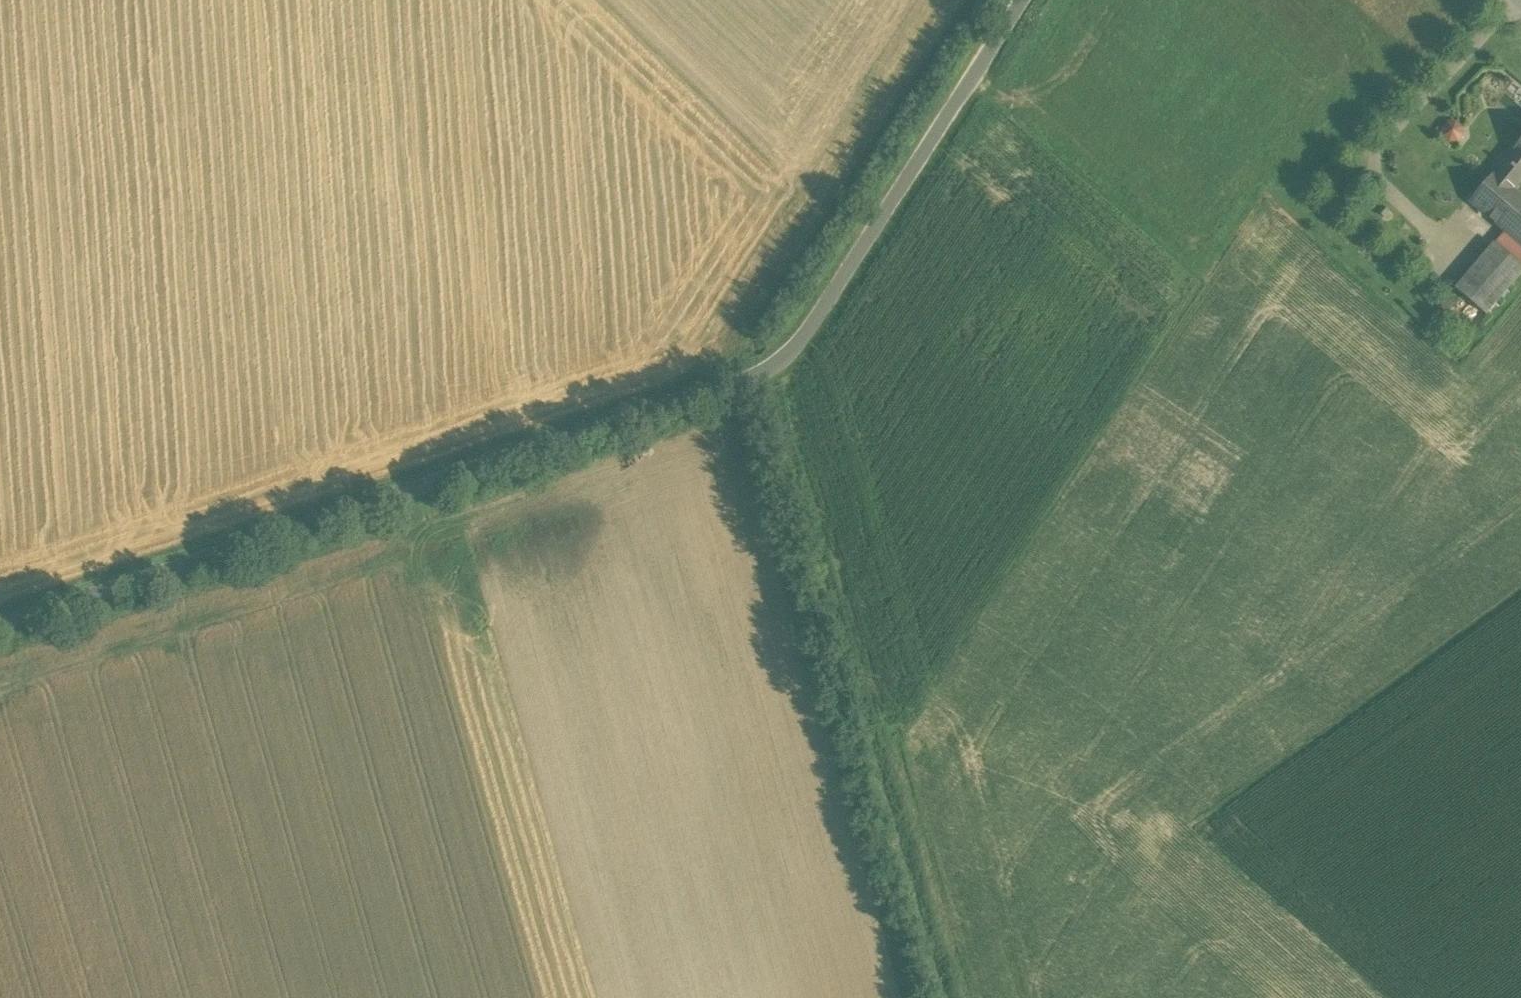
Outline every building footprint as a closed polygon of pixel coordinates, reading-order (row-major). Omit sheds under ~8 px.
[(1436,135),(1445,146),(1462,134),(1453,122),(1436,135)] [(1514,151),(1516,153),(1494,177),(1512,191),(1520,181),(1520,143),(1514,151)] [(1512,191),(1494,177),(1472,202),(1520,244),(1520,199),(1512,191)] [(1456,289),(1486,315),(1520,274),(1520,266),(1495,244),(1456,289)]
